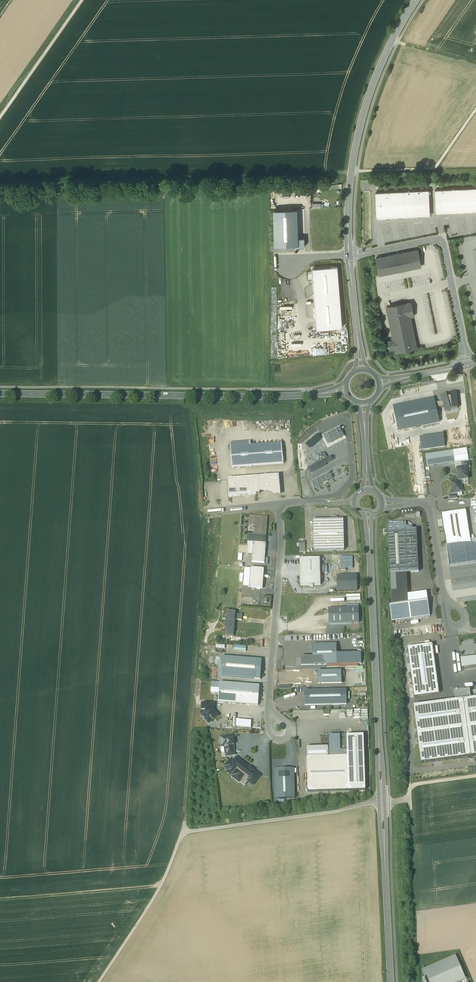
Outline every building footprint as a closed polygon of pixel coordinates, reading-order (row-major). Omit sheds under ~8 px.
[(435,189),(436,211),(475,209),(475,187),(435,189)] [(429,190),(376,192),(377,216),(430,213),(429,190)] [(298,237),(297,208),(274,209),(275,247),(305,246),(305,237),(298,237)] [(416,250),(376,258),(379,273),(419,265),(416,250)] [(343,329),(338,269),(313,271),(318,331),(343,329)] [(411,301),(387,306),(394,342),(389,343),(390,350),(395,349),(396,352),(417,348),(411,316),(414,316),(411,301)] [(435,403),(436,409),(444,407),(445,411),(452,409),(458,408),(456,394),(451,395),(451,397),(447,398),(446,396),(441,398),(443,401),(435,403)] [(436,409),(435,403),(394,412),(398,431),(439,423),(436,409)] [(339,440),(345,437),(339,425),(334,428),(328,431),(323,434),(329,445),(334,443),(339,440)] [(443,435),(420,438),(422,450),(445,446),(443,435)] [(318,436),(306,446),(310,450),(321,440),(318,436)] [(251,446),(230,448),(232,468),(284,464),(282,444),(251,446)] [(467,449),(453,451),(455,463),(461,462),(469,461),(467,449)] [(453,451),(426,456),(427,467),(455,463),(453,451)] [(331,457),(309,469),(311,473),(333,461),(331,457)] [(462,468),(457,469),(459,481),(461,481),(468,480),(467,468),(462,468)] [(330,473),(312,482),(315,488),(333,479),(330,473)] [(279,476),(228,480),(230,505),(261,503),(261,498),(281,496),(279,476)] [(459,481),(451,482),(453,493),(462,492),(461,481),(459,481)] [(441,516),(447,557),(472,553),(466,513),(441,516)] [(269,526),(252,525),(251,533),(256,533),(257,535),(256,543),(256,544),(267,544),(268,537),(267,537),(268,535),(269,526)] [(345,529),(314,530),(315,561),(346,560),(345,529)] [(418,539),(389,541),(391,583),(402,583),(420,582),(418,539)] [(267,544),(256,544),(256,551),(267,552),(268,544),(267,544)] [(256,551),(255,551),(254,563),(253,571),(266,572),(268,552),(256,551)] [(472,553),(447,557),(450,576),(475,573),(475,553),(472,553)] [(321,568),(301,568),(302,594),(312,594),(312,595),(315,595),(315,594),(322,594),(321,568)] [(266,578),(253,577),(251,596),(264,597),(266,578)] [(402,583),(391,583),(393,615),(403,613),(402,583)] [(358,584),(337,585),(338,601),(358,600),(358,584)] [(393,615),(391,615),(393,631),(431,626),(429,610),(403,613),(393,615)] [(360,617),(330,618),(330,633),(361,632),(360,617)] [(228,621),(225,621),(224,627),(228,628),(227,639),(226,639),(225,644),(235,645),(237,628),(244,629),(244,623),(237,622),(237,620),(228,620),(228,621)] [(314,654),(314,667),(303,668),(303,674),(339,673),(338,653),(314,654)] [(416,707),(441,704),(434,654),(409,657),(416,707)] [(264,668),(224,665),(222,685),(262,688),(264,668)] [(347,667),(347,676),(363,676),(363,667),(347,667)] [(343,680),(319,680),(319,692),(343,692),(343,680)] [(261,694),(222,691),(220,711),(260,714),(261,694)] [(348,699),(306,700),(306,714),(348,713),(348,699)] [(455,702),(456,711),(472,708),(471,700),(455,702)] [(475,766),(475,708),(472,708),(456,711),(414,716),(422,773),(475,766)] [(215,713),(204,712),(203,723),(211,732),(219,725),(215,720),(215,713)] [(226,755),(227,764),(237,763),(234,743),(222,745),(223,755),(226,755)] [(331,766),(308,766),(309,801),(367,799),(365,743),(348,744),(349,765),(331,766)] [(348,744),(331,744),(331,766),(349,765),(348,744)] [(261,784),(237,765),(233,769),(229,766),(223,774),(227,777),(225,780),(244,794),(247,790),(253,794),(261,784)] [(294,776),(275,777),(277,807),(295,806),(294,776)] [(423,975),(426,981),(465,981),(456,961),(423,975)]
